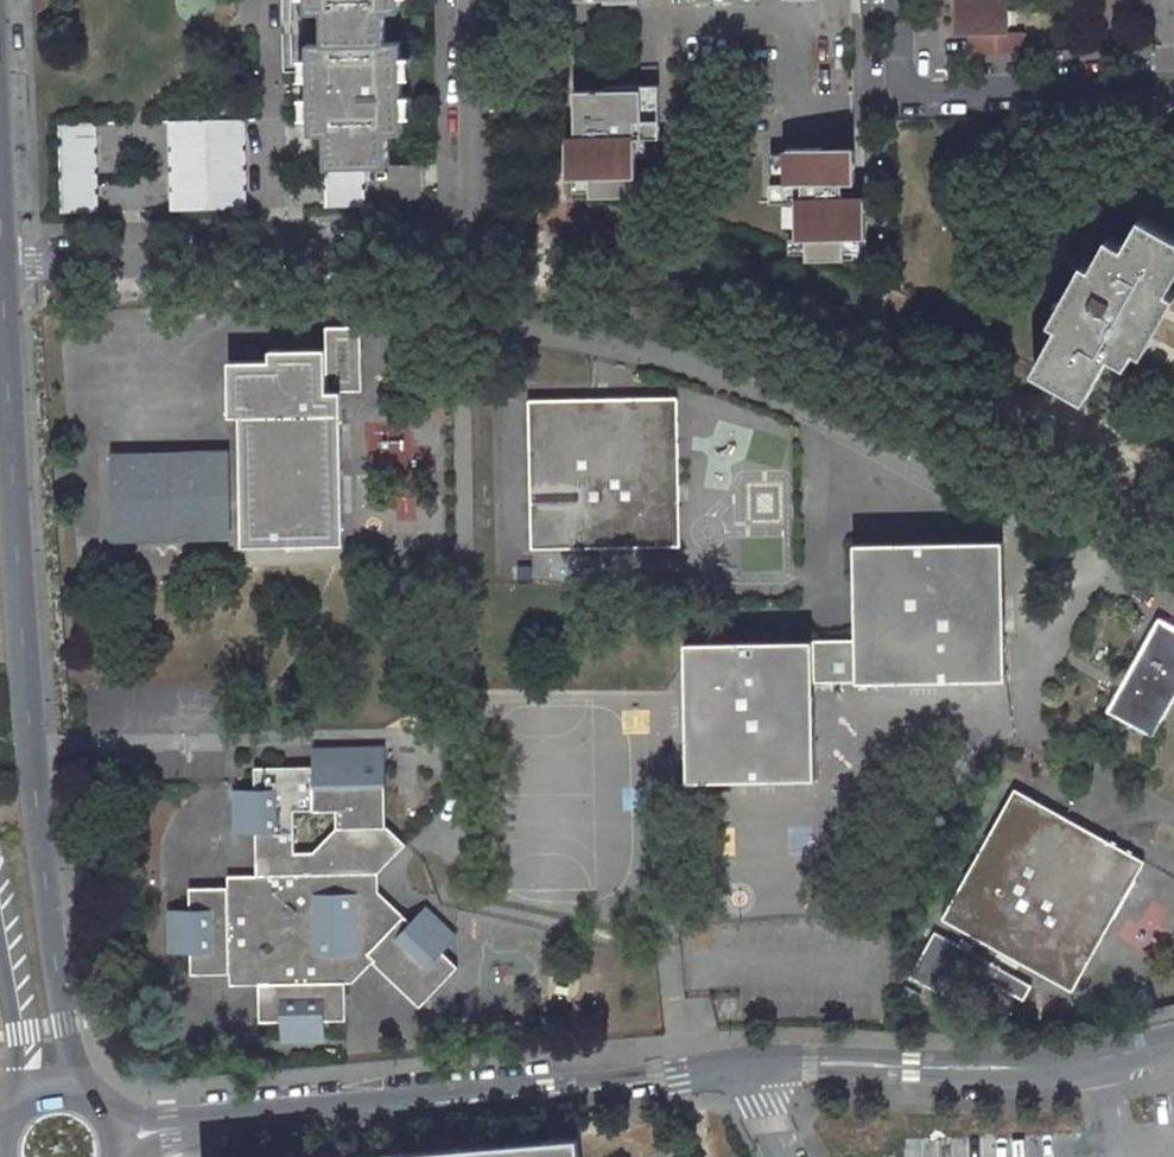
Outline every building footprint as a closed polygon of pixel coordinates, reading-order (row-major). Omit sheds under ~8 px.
[(307,9),(322,9),(323,41),(307,43),(309,96),(300,97),(300,117),(310,116),(310,131),(326,131),(328,205),(363,205),(362,163),(387,163),(386,130),(402,129),(401,114),(411,114),(411,93),(401,93),(400,75),(410,76),(409,55),(400,55),(399,40),(383,40),(382,7),(398,7),(398,0),(306,0),(307,9)] [(949,30),(964,30),(971,30),(971,49),(1015,48),(1015,27),(1002,28),(1001,0),(948,0),(949,30)] [(603,89),(571,90),(572,121),(585,121),(585,137),(563,138),(563,177),(586,176),(587,196),(625,195),(624,175),(634,175),(633,138),(657,137),(655,84),(603,85),(603,89)] [(171,121),(171,135),(174,209),(245,207),(243,133),(242,119),(171,121)] [(58,124),(59,137),(61,212),(97,211),(94,123),(58,124)] [(848,174),(847,142),(815,142),(815,138),(780,139),(780,143),(763,143),(764,174),(763,174),(763,193),(788,192),(788,230),(797,230),(798,251),(858,251),(858,191),(835,191),(835,174),(848,174)] [(1109,352),(1126,361),(1173,274),(1173,233),(1138,212),(1121,241),(1108,233),(1032,366),(1084,396),(1109,352)] [(361,393),(361,329),(326,329),(325,351),(270,352),(269,363),(228,363),(229,419),(239,419),(241,549),(343,548),(341,393),(361,393)] [(674,397),(525,400),(526,549),(676,546),(674,397)] [(222,462),(115,464),(116,539),(223,538),(222,462)] [(811,681),(1003,678),(1001,540),(851,543),(853,638),(681,642),(685,780),(813,778),(811,681)] [(1157,616),(1105,710),(1153,736),(1173,697),(1173,626),(1157,616)] [(251,1025),(274,1025),(275,1042),(318,1041),(318,1021),(339,1021),(339,983),(339,953),(364,953),(391,924),(363,895),(355,896),(355,874),(372,875),(398,849),(379,829),(378,768),(364,768),(364,751),(307,752),(307,769),(307,778),(286,779),(286,770),(249,771),(250,792),(229,792),(229,836),(250,836),(250,889),(184,891),(184,911),(164,911),(165,955),(185,955),(185,975),(251,975),(251,1025)] [(364,751),(364,768),(378,768),(379,751),(364,751)] [(286,779),(307,778),(307,769),(286,770),(286,779)] [(1145,859),(1015,788),(944,916),(1076,987),(1145,859)] [(408,922),(372,885),(372,875),(355,874),(355,896),(363,895),(391,924),(408,922)] [(1129,921),(1149,887),(1138,880),(1117,914),(1129,921)] [(371,960),(417,1007),(456,966),(443,953),(455,940),(422,908),(408,922),(391,924),(364,953),(371,960)] [(935,931),(911,978),(946,995),(969,948),(935,931)] [(347,983),(371,960),(364,953),(339,953),(339,983),(347,983)] [(576,1138),(359,1156),(578,1156),(576,1138)]
